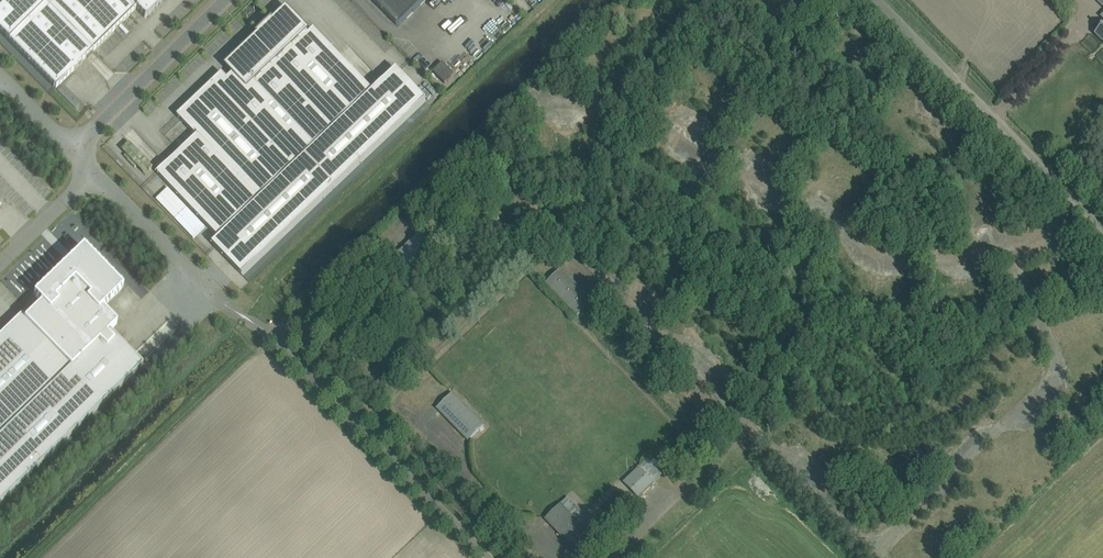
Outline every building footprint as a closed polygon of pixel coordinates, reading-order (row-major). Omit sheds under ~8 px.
[(56,88),(136,8),(145,18),(164,0),(0,0),(0,31),(56,88)] [(398,27),(426,0),(372,0),(398,27)] [(243,276),(426,101),(397,70),(373,92),(314,30),(309,35),(307,33),(308,32),(287,9),(226,67),(228,69),(177,117),(197,137),(158,174),(219,239),(213,245),(243,276)] [(1095,34),(1102,42),(1102,26),(1095,34)] [(451,78),(454,75),(442,63),(432,72),(444,84),(447,81),(448,82),(451,79),(451,78)] [(192,231),(202,240),(207,236),(211,240),(216,235),(201,221),(192,231)] [(423,230),(392,261),(407,277),(439,246),(423,230)] [(25,319),(21,315),(0,335),(0,503),(142,365),(109,331),(117,324),(102,308),(123,288),(83,247),(34,295),(41,303),(25,319)] [(577,317),(593,302),(561,268),(545,283),(577,317)] [(445,401),(437,409),(468,441),(476,433),(483,426),(452,394),(445,401)] [(624,483),(639,499),(654,483),(639,468),(624,483)] [(592,536),(561,504),(545,520),(576,552),(592,536)]
